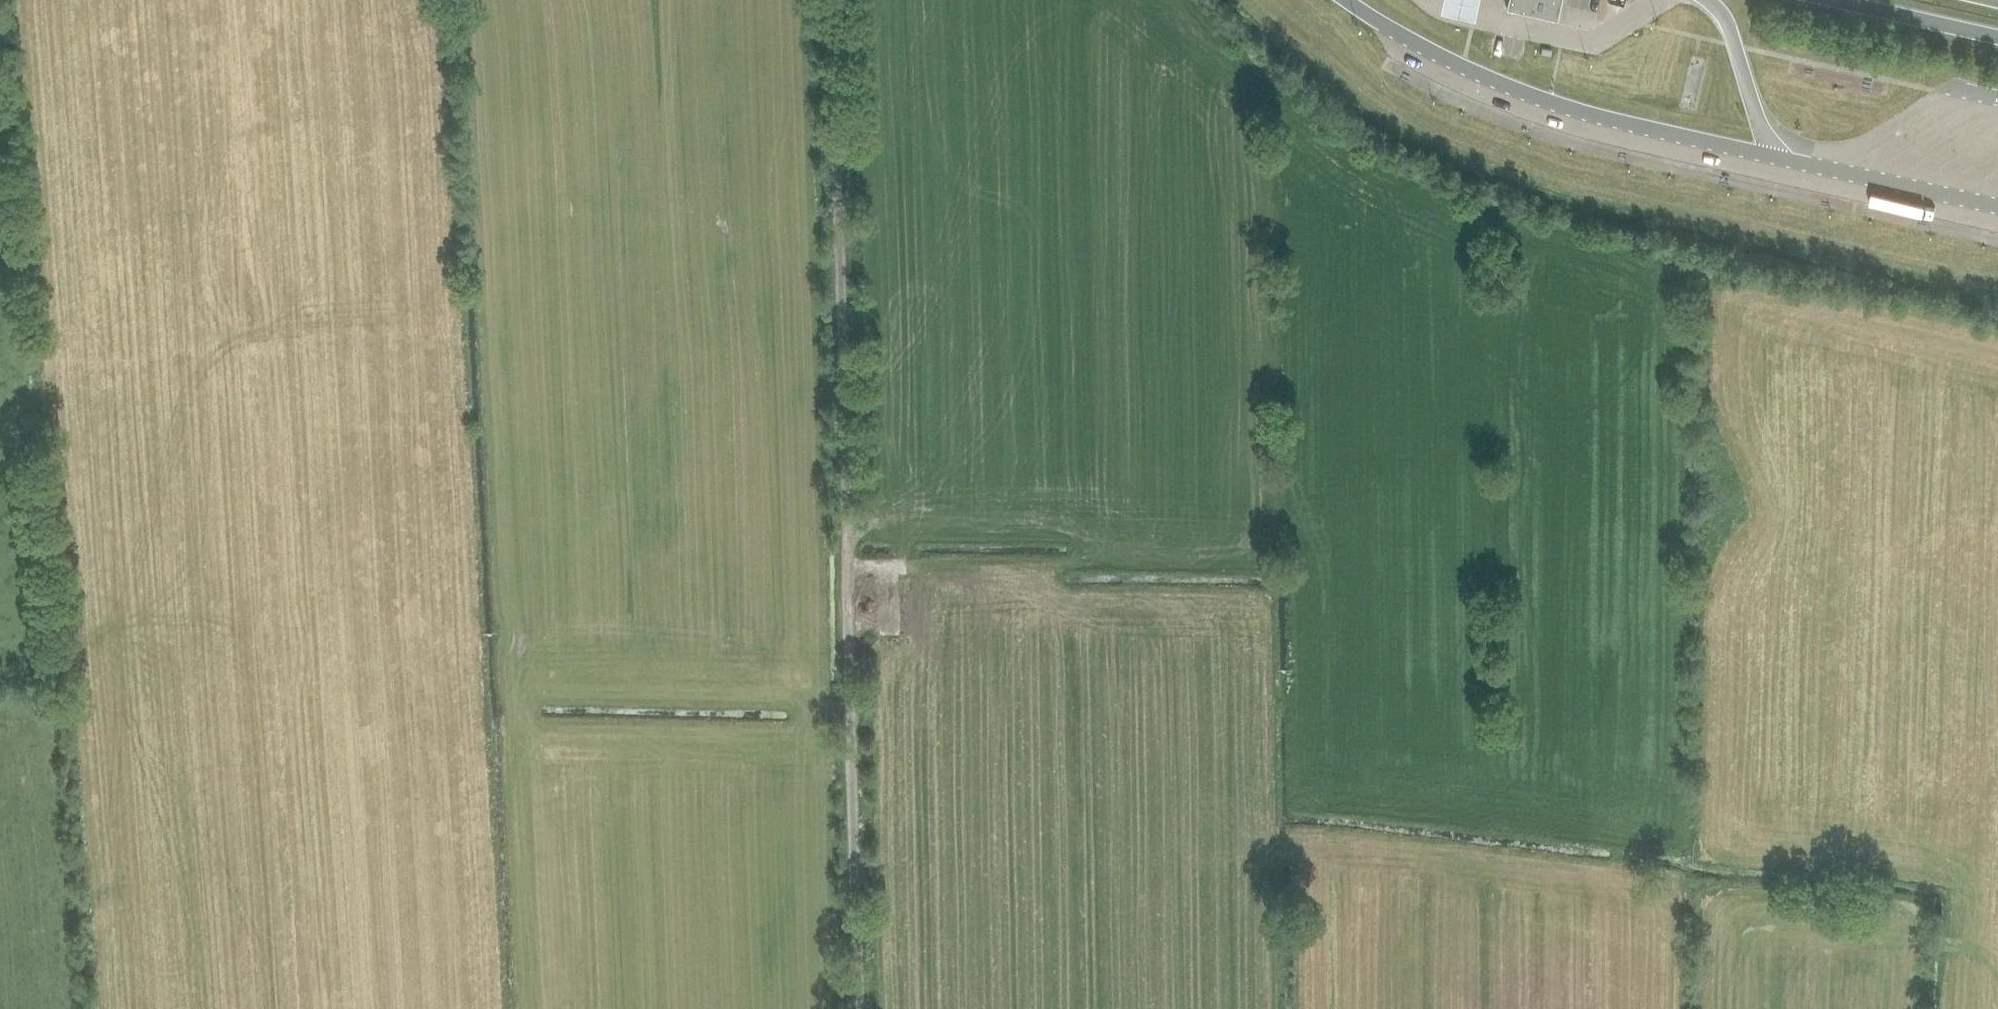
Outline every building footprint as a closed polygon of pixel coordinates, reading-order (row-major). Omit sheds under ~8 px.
[(1443,3),(1477,11),(1479,0),(1443,0),(1443,3)] [(1562,0),(1508,0),(1506,8),(1558,19),(1562,0)]
